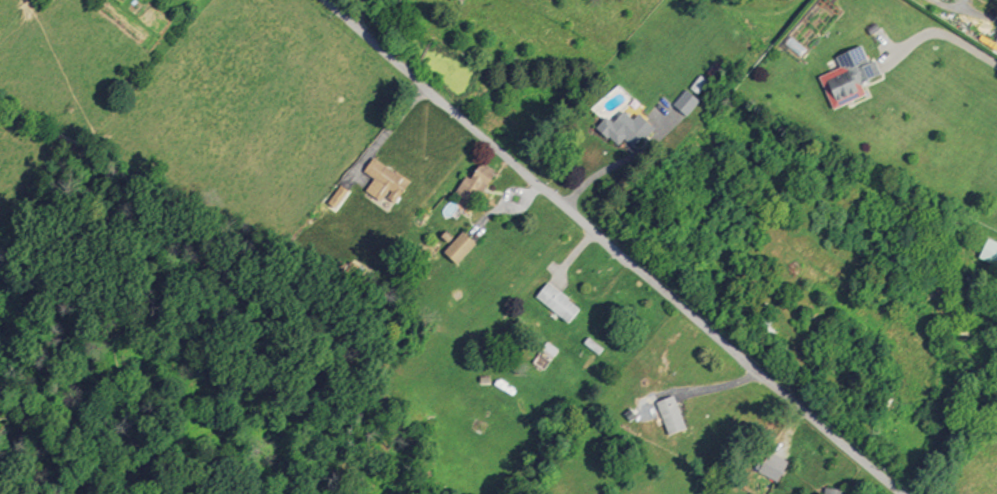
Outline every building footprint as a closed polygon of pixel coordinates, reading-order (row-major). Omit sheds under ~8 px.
[(784,44),(790,36),(806,49),(800,57),(784,44)] [(836,58),(841,68),(818,78),(833,111),(867,96),(862,85),(882,76),(875,60),(869,62),(862,46),(836,58)] [(686,90),(699,101),(686,117),(673,106),(686,90)] [(606,117),(613,123),(624,111),(632,119),(638,112),(654,127),(633,150),(623,141),(619,146),(609,137),(607,140),(595,129),(606,117)] [(373,158),(395,174),(397,172),(410,182),(390,210),(365,191),(374,179),(363,171),(373,158)] [(466,176),(471,180),(483,163),(497,173),(473,206),(454,193),(466,176)] [(349,191),(335,212),(326,205),(340,185),(349,191)] [(463,233),(475,244),(457,264),(444,253),(463,233)] [(992,237),(996,240),(996,267),(981,258),(992,237)] [(547,283),(580,310),(568,324),(535,297),(547,283)] [(531,362),(542,370),(556,350),(545,342),(531,362)] [(656,403),(674,396),(687,430),(669,437),(656,403)] [(758,474),(770,452),(789,463),(777,485),(758,474)]
